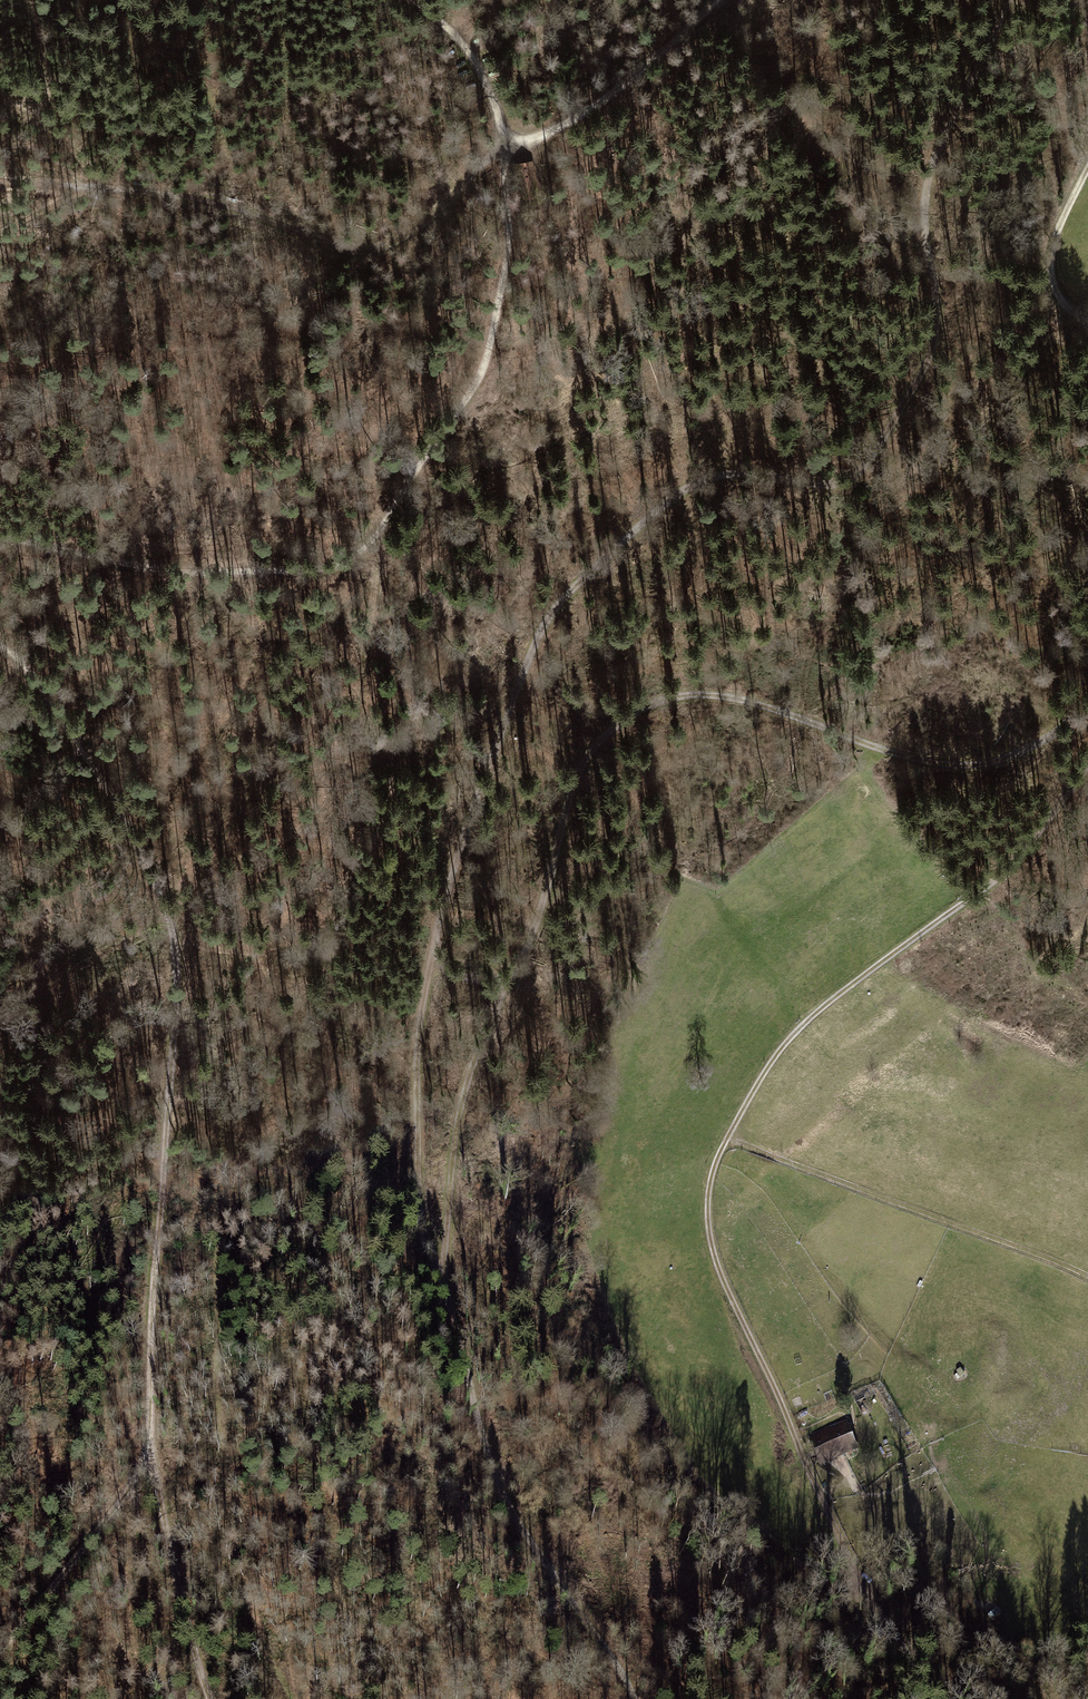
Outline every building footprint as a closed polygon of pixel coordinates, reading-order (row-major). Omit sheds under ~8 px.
[(845,1421),(810,1437),(821,1463),(856,1448),(845,1421)]
